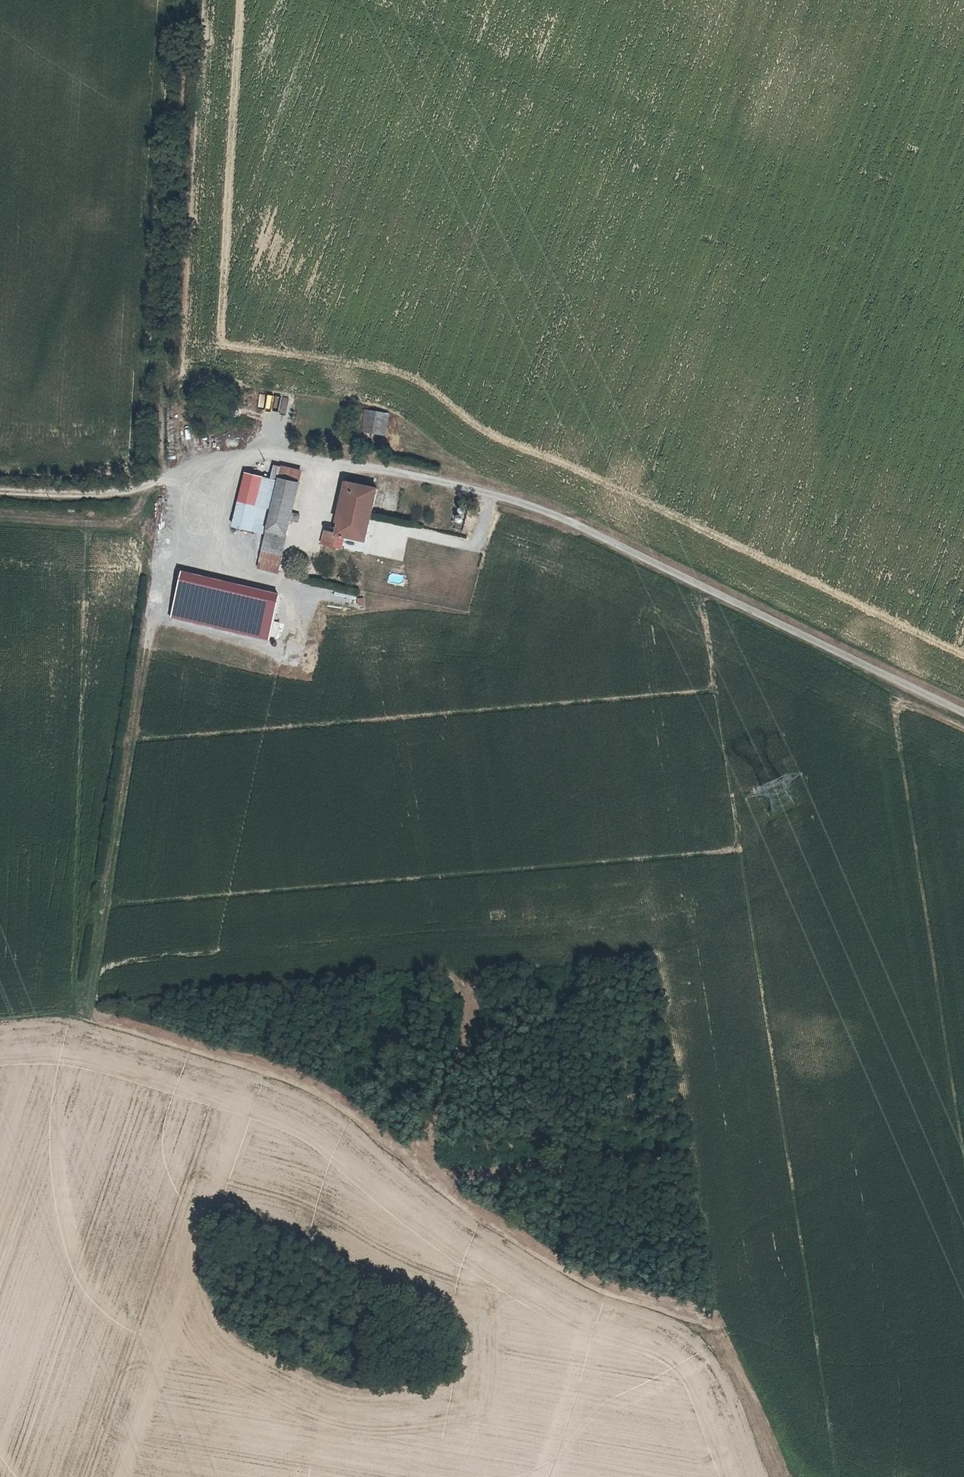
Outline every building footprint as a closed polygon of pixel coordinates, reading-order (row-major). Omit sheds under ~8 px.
[(285,414),(283,429),(290,430),(292,414),(285,414)] [(381,436),(386,417),(374,415),(370,434),(381,436)] [(215,439),(216,446),(235,445),(234,437),(215,439)] [(273,470),(267,469),(265,482),(271,483),(271,479),(273,470)] [(273,470),(271,479),(292,483),(294,474),(273,470)] [(248,508),(253,479),(238,476),(232,505),(248,508)] [(265,512),(265,511),(271,483),(265,482),(253,479),(248,508),(262,511),(265,512)] [(286,515),(292,483),(271,479),(271,483),(265,511),(286,515)] [(321,532),(319,545),(337,548),(339,536),(363,540),(373,487),(343,482),(333,535),(321,532)] [(257,536),(262,511),(248,508),(232,505),(227,530),(257,536)] [(265,512),(260,534),(282,538),(285,522),(286,515),(265,511),(265,512)] [(294,516),(286,515),(285,522),(292,523),(294,516)] [(370,518),(363,552),(402,560),(407,536),(419,538),(421,528),(370,518)] [(170,521),(166,537),(179,540),(183,524),(170,521)] [(282,538),(260,534),(257,550),(279,554),(282,538)] [(265,640),(275,593),(176,573),(166,619),(265,640)]
